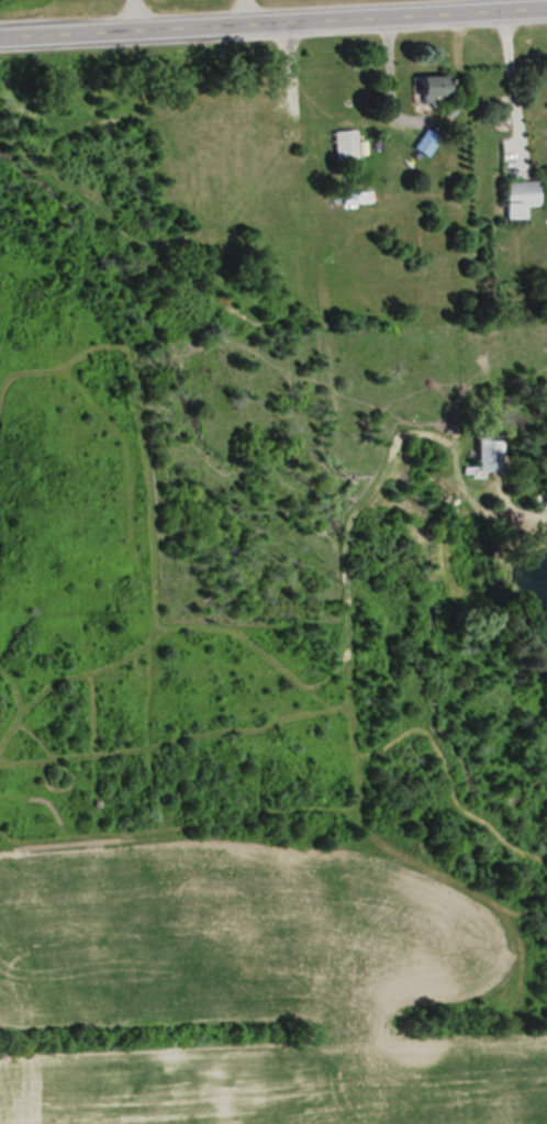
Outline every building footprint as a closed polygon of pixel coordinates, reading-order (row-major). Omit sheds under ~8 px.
[(412,76),(451,74),(454,103),(421,105),(420,90),(413,90),(412,76)] [(334,127),(355,125),(358,155),(337,157),(334,127)] [(506,179),(540,178),(542,205),(528,207),(528,218),(509,219),(506,179)] [(501,472),(501,443),(477,443),(477,472),(501,472)]
